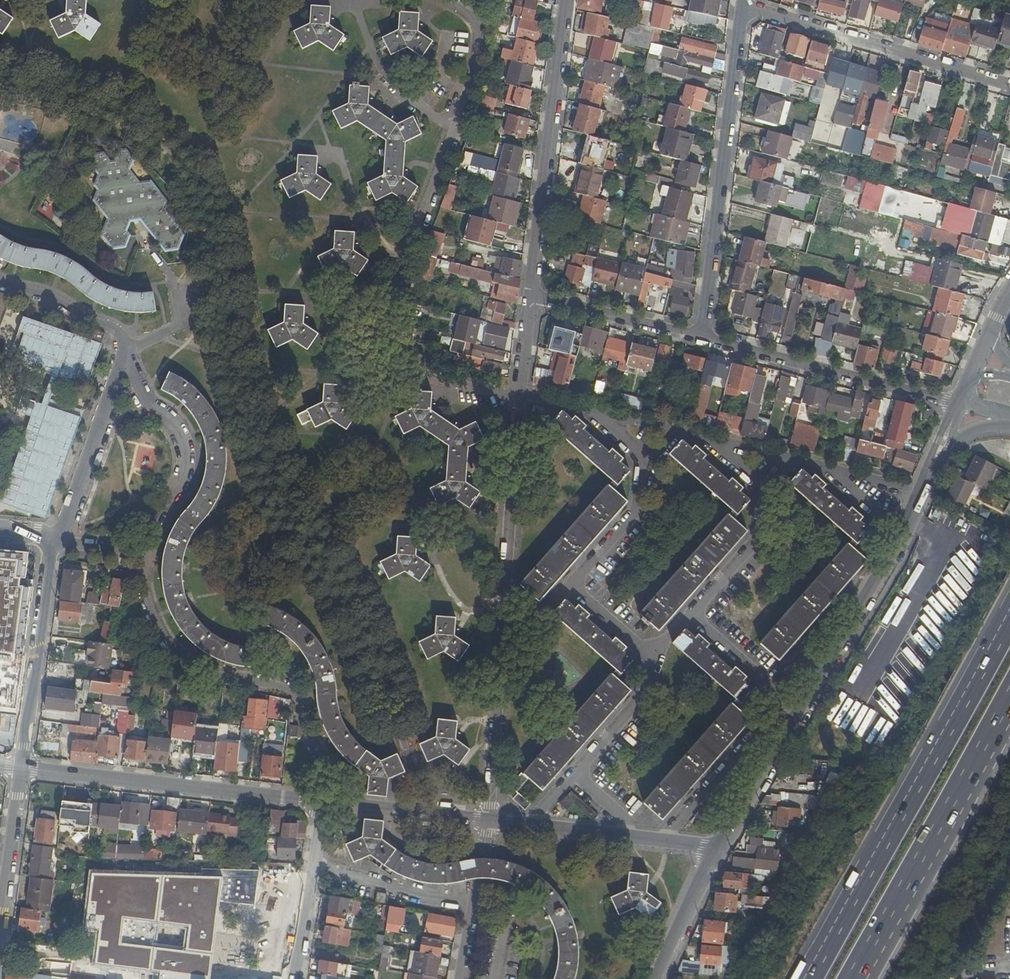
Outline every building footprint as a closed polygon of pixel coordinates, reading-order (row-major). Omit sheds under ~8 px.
[(87,0),(67,0),(66,12),(50,21),(59,38),(74,30),(90,40),(101,24),(86,14),(87,0)] [(513,16),(515,16),(522,18),(533,21),(534,18),(538,1),(536,0),(535,0),(517,0),(513,16)] [(602,0),(580,0),(579,7),(600,11),(602,0)] [(605,12),(610,13),(613,1),(628,5),(628,7),(639,10),(640,6),(644,6),(641,24),(651,27),(655,3),(641,0),(608,0),(605,12)] [(691,11),(692,11),(703,14),(718,17),(719,17),(720,8),(718,8),(719,0),(694,0),(691,11)] [(852,6),(853,0),(820,0),(818,6),(818,9),(820,9),(819,13),(829,15),(830,12),(844,16),(847,4),(852,6)] [(849,17),(864,21),(870,3),(862,1),(863,0),(853,0),(852,6),(849,17)] [(941,51),(942,49),(951,19),(952,17),(942,14),(946,0),(936,0),(933,12),(930,20),(925,19),(918,44),(941,51)] [(928,10),(926,16),(925,19),(930,20),(933,12),(936,0),(931,0),(928,10)] [(1000,9),(1006,11),(1009,0),(1003,0),(1000,9)] [(673,7),(658,4),(653,26),(668,30),(669,23),(675,24),(677,15),(672,14),(673,7)] [(329,24),(331,7),(311,5),(310,23),(294,31),(303,48),(318,40),(334,50),(344,34),(329,24)] [(2,34),(13,18),(0,9),(0,33),(2,34)] [(942,49),(967,57),(971,42),(976,25),(981,11),(975,9),(971,25),(951,19),(942,49)] [(400,11),(398,29),(382,37),(391,55),(407,46),(422,57),(433,41),(418,30),(419,13),(400,11)] [(703,14),(692,11),(690,20),(701,22),(701,23),(716,26),(718,17),(703,14)] [(590,13),(584,34),(587,34),(593,36),(611,40),(614,30),(607,28),(610,17),(590,13)] [(1005,14),(1000,32),(997,41),(1009,45),(1009,16),(1005,14)] [(515,16),(510,36),(518,38),(537,43),(542,23),(536,22),(533,21),(522,18),(515,16)] [(628,22),(623,43),(649,50),(651,42),(655,28),(652,27),(651,27),(641,24),(628,22)] [(766,43),(762,54),(774,58),(780,59),(780,60),(790,29),(772,24),(770,29),(773,30),(769,44),(766,43)] [(971,42),(995,49),(997,41),(1000,32),(976,25),(971,42)] [(658,44),(661,29),(655,28),(651,42),(658,44)] [(791,35),(786,52),(791,54),(790,57),(793,57),(794,55),(804,58),(809,40),(791,35)] [(595,45),(591,58),(592,59),(614,65),(620,43),(611,40),(593,36),(591,44),(595,45)] [(533,66),(539,44),(537,43),(518,38),(514,51),(505,49),(503,57),(513,60),(533,66)] [(682,38),(679,49),(688,52),(688,50),(715,57),(716,52),(717,47),(682,38)] [(654,59),(658,44),(651,42),(649,50),(647,57),(654,59)] [(835,49),(812,42),(807,58),(831,66),(835,49)] [(675,58),(673,64),(685,67),(687,60),(703,65),(710,66),(712,67),(714,60),(700,56),(700,55),(688,52),(679,49),(677,58),(675,58)] [(724,54),(716,52),(715,57),(714,58),(723,61),(723,60),(724,54)] [(849,71),(848,71),(847,73),(846,77),(845,83),(853,85),(858,68),(860,61),(861,55),(853,53),(849,71)] [(663,70),(665,62),(654,59),(647,57),(643,73),(648,74),(650,74),(652,67),(663,70)] [(714,58),(714,60),(712,67),(722,69),(723,61),(714,58)] [(774,58),(771,66),(777,67),(780,59),(774,58)] [(614,65),(592,59),(586,80),(587,80),(605,85),(617,89),(623,67),(614,65)] [(800,82),(804,67),(780,60),(780,59),(777,67),(771,66),(762,63),(760,71),(762,71),(789,79),(800,82)] [(533,66),(513,60),(506,84),(512,85),(518,87),(530,90),(532,83),(529,82),(534,66),(533,66)] [(688,69),(688,68),(685,67),(673,64),(665,62),(663,70),(708,82),(710,75),(688,69)] [(708,73),(710,66),(703,65),(701,72),(708,73)] [(884,74),(867,69),(860,93),(861,94),(856,113),(864,115),(865,109),(870,111),(872,103),(867,102),(869,96),(877,98),(884,74)] [(494,72),(488,70),(486,78),(492,80),(494,72)] [(785,95),(789,79),(762,71),(758,87),(785,95)] [(836,74),(829,72),(829,74),(826,83),(824,89),(820,104),(817,119),(816,120),(816,121),(814,129),(813,133),(811,142),(819,144),(825,118),(824,118),(830,96),(832,96),(835,86),(838,87),(843,88),(845,83),(846,77),(847,73),(841,71),(840,75),(836,74)] [(920,74),(910,71),(902,100),(912,102),(920,74)] [(821,72),(817,87),(824,89),(826,83),(829,74),(821,72)] [(587,80),(580,104),(581,104),(598,109),(603,94),(605,85),(587,80)] [(387,139),(383,175),(367,183),(376,200),(393,192),(407,202),(418,186),(403,176),(406,141),(422,134),(414,116),(398,124),(368,104),(369,86),(359,86),(359,83),(354,83),(354,85),(350,85),(349,103),(333,111),(341,128),(357,120),(387,139)] [(920,103),(919,104),(916,116),(915,119),(923,122),(926,112),(935,114),(937,107),(936,107),(941,88),(925,83),(920,103)] [(687,84),(682,106),(691,109),(698,111),(701,100),(704,101),(707,90),(687,84)] [(527,109),(532,91),(530,90),(518,87),(512,85),(507,103),(527,109)] [(814,87),(810,101),(817,103),(820,104),(824,89),(817,87),(814,87)] [(642,95),(631,92),(628,101),(639,104),(641,96),(642,95)] [(496,98),(481,94),(478,105),(493,109),(496,98)] [(603,110),(607,96),(603,94),(598,109),(600,109),(603,110)] [(784,102),(763,96),(760,104),(782,110),(784,102)] [(871,150),(869,158),(893,165),(894,165),(898,150),(874,144),(879,125),(881,125),(887,103),(876,101),(868,132),(864,148),(871,150)] [(790,103),(784,102),(782,110),(778,124),(777,127),(785,125),(790,103)] [(685,132),(691,109),(682,106),(669,103),(663,126),(669,128),(685,132)] [(916,116),(919,104),(913,103),(909,118),(915,120),(915,119),(916,116)] [(593,136),(600,109),(598,109),(581,104),(574,131),(591,135),(593,136)] [(782,110),(760,104),(757,118),(778,124),(782,110)] [(964,113),(956,111),(946,146),(943,154),(967,161),(968,161),(970,153),(950,147),(954,135),(958,136),(964,113)] [(932,124),(935,114),(926,112),(923,122),(932,124)] [(864,115),(856,113),(854,119),(862,121),(864,115)] [(508,121),(507,127),(505,132),(524,138),(527,130),(528,127),(530,119),(510,114),(509,117),(508,121)] [(853,119),(836,114),(833,124),(850,129),(853,119)] [(855,145),(864,148),(868,132),(859,130),(862,121),(854,119),(852,129),(859,131),(855,145)] [(661,155),(669,128),(663,126),(642,120),(635,148),(639,148),(642,149),(661,155)] [(795,124),(791,137),(795,138),(811,142),(813,133),(814,129),(795,124)] [(937,128),(931,127),(927,141),(934,143),(937,128)] [(685,161),(693,134),(685,132),(669,128),(661,155),(683,160),(685,161)] [(934,143),(941,145),(944,130),(937,128),(934,143)] [(941,145),(945,146),(949,132),(944,130),(941,145)] [(791,137),(769,131),(767,138),(765,146),(764,153),(790,160),(795,138),(791,137)] [(901,134),(893,132),(891,140),(899,142),(901,134)] [(605,170),(612,141),(593,136),(591,135),(583,164),(601,169),(604,170),(605,170)] [(999,143),(975,136),(970,153),(968,161),(967,163),(971,164),(969,171),(990,177),(993,167),(999,144),(999,143)] [(842,140),(839,150),(845,152),(847,142),(842,140)] [(934,143),(927,141),(925,149),(943,154),(946,146),(945,146),(941,145),(934,143)] [(505,146),(499,144),(496,156),(502,158),(505,146)] [(502,159),(498,173),(516,177),(524,149),(506,144),(505,146),(502,158),(502,159)] [(999,144),(993,167),(990,177),(989,182),(1007,187),(1009,180),(1009,178),(1009,160),(1009,163),(1001,161),(1005,146),(999,144)] [(871,150),(864,148),(861,156),(869,158),(871,150)] [(102,155),(97,156),(94,166),(101,175),(97,187),(100,189),(96,201),(111,219),(104,235),(114,248),(124,246),(128,237),(124,232),(129,220),(142,219),(167,250),(178,249),(183,234),(166,211),(168,206),(150,184),(138,185),(127,171),(131,159),(125,152),(119,153),(117,163),(109,163),(102,155)] [(967,161),(943,154),(940,166),(963,172),(967,161)] [(305,190),(320,200),(331,184),(316,174),(317,156),(298,155),(297,173),(280,181),(289,198),(305,190)] [(755,158),(749,178),(762,182),(778,186),(784,166),(755,158)] [(685,161),(683,160),(677,182),(695,187),(701,165),(685,161)] [(465,164),(458,162),(457,164),(450,184),(456,185),(457,186),(465,164)] [(593,197),(601,169),(583,164),(582,164),(579,174),(582,175),(578,193),(585,195),(593,197)] [(488,170),(470,165),(468,174),(485,179),(488,170)] [(895,188),(901,167),(894,165),(893,165),(887,186),(895,188)] [(656,176),(633,170),(631,177),(663,185),(671,187),(672,188),(674,181),(656,176)] [(514,201),(520,178),(516,177),(498,173),(492,195),(496,196),(514,201)] [(789,189),(778,186),(762,182),(757,202),(776,207),(778,197),(786,199),(789,189)] [(450,184),(449,184),(440,207),(450,210),(456,185),(450,184)] [(668,198),(663,216),(686,222),(694,194),(672,188),(671,187),(663,185),(660,195),(668,198)] [(881,185),(874,211),(879,213),(886,186),(881,185)] [(892,216),(899,190),(895,188),(887,186),(886,186),(879,213),(892,216)] [(977,187),(976,187),(970,209),(975,210),(989,214),(996,192),(977,187)] [(808,194),(789,189),(786,199),(805,205),(808,194)] [(600,224),(606,201),(593,197),(585,195),(578,218),(600,224)] [(514,201),(496,196),(490,220),(495,221),(497,222),(513,226),(519,202),(514,201)] [(50,218),(57,207),(45,199),(38,211),(50,218)] [(975,210),(968,237),(986,242),(993,215),(989,214),(975,210)] [(682,236),(686,222),(663,216),(658,214),(652,237),(683,246),(686,237),(682,236)] [(773,214),(765,242),(785,248),(792,219),(773,214)] [(467,240),(473,216),(469,215),(463,239),(467,240)] [(489,245),(495,221),(490,220),(473,216),(467,240),(489,245)] [(497,222),(495,221),(489,245),(491,246),(497,222)] [(903,222),(900,236),(910,238),(913,224),(903,222)] [(435,257),(444,234),(431,230),(422,254),(435,257)] [(353,250),(354,232),(335,231),(334,249),(318,256),(326,274),(342,267),(357,276),(368,260),(353,250)] [(56,274),(64,256),(59,254),(55,253),(48,251),(38,250),(32,248),(25,246),(17,243),(12,241),(8,239),(2,236),(0,235),(0,256),(6,260),(12,263),(17,264),(23,266),(31,268),(38,269),(41,269),(45,270),(50,272),(56,274)] [(981,260),(986,242),(968,237),(963,236),(958,253),(981,260)] [(899,237),(896,246),(908,249),(910,240),(899,237)] [(765,242),(746,238),(740,261),(759,266),(769,268),(771,260),(761,258),(765,242)] [(575,252),(597,257),(600,247),(589,244),(589,246),(578,243),(575,252)] [(796,243),(794,250),(801,252),(803,245),(796,243)] [(671,261),(673,261),(676,262),(676,269),(672,268),(672,273),(692,278),(695,252),(678,250),(677,259),(671,258),(671,261)] [(597,257),(575,252),(573,262),(584,265),(583,269),(569,265),(565,280),(572,282),(575,283),(590,287),(592,280),(593,275),(595,267),(597,257)] [(73,261),(64,256),(56,274),(62,277),(69,282),(71,284),(77,288),(81,292),(88,296),(94,300),(100,303),(109,307),(116,309),(122,311),(131,313),(136,313),(143,313),(151,312),(156,311),(152,293),(143,294),(141,294),(133,294),(128,293),(124,292),(119,291),(106,284),(97,279),(92,275),(85,270),(78,264),(73,261)] [(504,258),(498,256),(494,272),(500,274),(504,258)] [(616,284),(622,263),(597,257),(595,267),(593,275),(592,280),(600,282),(601,280),(616,284)] [(936,269),(932,286),(939,288),(959,293),(963,282),(967,266),(933,257),(930,268),(936,269)] [(504,258),(500,274),(520,279),(522,262),(504,258)] [(740,261),(738,260),(729,289),(738,291),(750,294),(759,266),(740,261)] [(925,283),(928,265),(903,260),(900,278),(925,283)] [(500,284),(496,299),(517,304),(520,279),(500,274),(494,272),(453,261),(450,271),(500,284)] [(647,265),(642,263),(641,268),(636,267),(623,263),(616,289),(626,291),(627,289),(641,292),(646,272),(647,265)] [(852,265),(844,263),(840,276),(848,278),(852,265)] [(665,269),(647,264),(647,265),(646,272),(663,276),(665,269)] [(848,278),(845,289),(846,289),(853,291),(855,285),(859,267),(852,265),(848,278)] [(664,286),(671,288),(671,286),(673,279),(663,276),(646,272),(641,292),(640,295),(636,308),(643,310),(650,282),(660,285),(664,286)] [(786,286),(795,288),(798,276),(790,274),(786,286)] [(804,282),(805,278),(798,276),(795,288),(795,289),(798,290),(800,281),(804,282)] [(821,339),(833,342),(833,340),(838,323),(846,289),(805,278),(804,282),(802,290),(836,299),(835,303),(833,302),(832,305),(830,314),(828,313),(821,339)] [(692,294),(695,295),(696,285),(673,279),(671,286),(672,286),(670,295),(674,296),(671,310),(686,314),(689,299),(681,297),(683,288),(692,291),(692,294)] [(958,318),(964,294),(959,293),(939,288),(933,312),(937,313),(958,318)] [(798,290),(795,289),(783,335),(790,337),(791,336),(801,294),(798,293),(798,290)] [(751,322),(760,324),(762,317),(765,303),(766,299),(750,294),(738,291),(732,313),(752,318),(751,322)] [(492,321),(501,323),(502,319),(506,305),(489,300),(487,308),(483,307),(480,320),(488,322),(491,323),(492,321)] [(760,324),(758,334),(766,336),(768,330),(778,332),(785,308),(765,303),(762,317),(760,324)] [(276,348),(292,340),(307,350),(318,334),(303,324),(305,306),(285,304),(284,323),(268,330),(276,348)] [(937,313),(930,335),(949,340),(951,332),(954,333),(957,318),(937,313)] [(504,348),(509,328),(488,323),(488,322),(480,320),(462,315),(456,339),(466,342),(482,346),(483,343),(504,348)] [(502,319),(501,323),(501,325),(514,328),(515,323),(502,319)] [(841,342),(840,345),(857,349),(858,345),(861,334),(862,329),(838,323),(833,340),(841,342)] [(408,328),(398,325),(394,337),(404,339),(408,328)] [(872,327),(863,325),(862,329),(861,334),(870,337),(872,327)] [(594,353),(603,355),(607,339),(608,333),(584,326),(579,345),(595,349),(594,353)] [(555,327),(549,349),(562,353),(575,356),(579,339),(572,337),(574,332),(567,330),(560,328),(555,327)] [(414,329),(408,328),(404,339),(406,340),(413,341),(415,334),(412,334),(414,329)] [(930,335),(928,335),(923,350),(929,352),(927,359),(942,363),(944,356),(945,356),(949,340),(930,335)] [(404,339),(394,337),(391,349),(403,352),(406,340),(404,339)] [(608,338),(604,355),(623,360),(621,365),(626,366),(627,364),(627,361),(632,344),(608,338)] [(473,350),(472,356),(501,363),(502,364),(504,351),(482,346),(466,342),(464,347),(473,350)] [(657,350),(632,344),(627,361),(627,364),(651,370),(657,350)] [(667,361),(670,346),(661,344),(657,358),(667,361)] [(870,349),(858,345),(857,349),(853,364),(873,369),(879,348),(871,345),(870,349)] [(892,364),(895,350),(883,347),(880,361),(892,364)] [(400,353),(398,362),(410,365),(412,355),(400,353)] [(553,389),(567,392),(575,363),(576,357),(575,356),(562,353),(553,389)] [(499,373),(501,363),(472,356),(465,354),(463,360),(473,362),(473,364),(483,366),(482,369),(499,373)] [(693,368),(693,369),(703,372),(706,360),(686,355),(683,365),(693,368)] [(939,377),(943,363),(942,363),(927,359),(925,365),(915,362),(912,371),(940,378),(940,377),(939,377)] [(728,367),(706,361),(703,373),(700,387),(690,422),(699,424),(705,397),(707,397),(713,374),(725,377),(728,367)] [(738,388),(751,392),(755,375),(756,370),(746,368),(741,366),(741,364),(735,362),(734,364),(732,364),(727,385),(728,386),(726,393),(736,396),(738,388)] [(534,374),(533,384),(551,388),(553,379),(548,377),(550,371),(540,369),(538,375),(534,374)] [(693,385),(700,387),(703,373),(697,371),(693,385)] [(238,665),(243,666),(252,666),(253,647),(248,647),(245,646),(239,645),(235,644),(229,642),(219,637),(213,633),(209,630),(205,627),(200,621),(196,617),(193,612),(191,608),(189,604),(186,598),(184,590),(182,583),(182,578),(182,569),(182,561),(183,557),(187,546),(191,536),(194,531),(198,525),(204,518),(209,512),(214,503),(219,493),(222,483),(224,475),(225,468),(226,457),(225,451),(224,438),(221,427),(219,424),(216,418),(213,411),(209,404),(203,397),(195,388),(192,386),(187,382),(183,379),(179,377),(169,372),(162,389),(169,393),(176,398),(182,402),(188,409),(193,416),(196,420),(199,427),(202,433),(204,439),(205,443),(206,450),(206,456),(206,464),(205,471),(203,480),(201,485),(197,495),(193,501),(190,505),(185,511),(177,520),(173,527),(170,535),(165,549),(163,558),(162,572),(163,584),(165,592),(166,599),(169,607),(171,612),(174,618),(177,624),(184,633),(190,639),(196,645),(203,650),(207,653),(214,656),(220,659),(225,661),(232,663),(238,665)] [(791,378),(792,374),(782,372),(775,399),(783,401),(783,402),(784,402),(785,402),(786,395),(792,397),(794,387),(789,386),(791,378)] [(765,378),(755,375),(751,392),(743,421),(740,434),(764,440),(766,435),(768,428),(753,424),(755,417),(765,378)] [(603,383),(596,381),(594,389),(592,398),(599,400),(603,383)] [(315,427),(331,420),(346,430),(357,413),(342,403),(343,386),(324,385),(323,402),(297,414),(301,424),(311,419),(315,427)] [(584,386),(581,396),(592,398),(594,389),(584,386)] [(830,392),(807,386),(804,401),(811,404),(819,406),(818,413),(824,415),(825,409),(829,394),(830,392)] [(439,506),(455,498),(470,508),(481,492),(466,482),(469,448),(485,440),(476,422),(461,430),(431,410),(432,392),(421,392),(421,390),(417,389),(417,392),(413,391),(412,409),(396,416),(404,434),(421,426),(450,446),(447,481),(431,488),(439,506)] [(859,417),(865,393),(857,391),(854,400),(829,394),(825,409),(838,412),(836,418),(849,421),(851,415),(859,417)] [(783,401),(775,399),(774,405),(782,408),(783,402),(783,401)] [(871,405),(869,404),(862,429),(865,430),(869,427),(869,425),(876,426),(878,419),(877,419),(879,410),(882,411),(884,400),(881,400),(880,402),(872,400),(871,405)] [(914,405),(895,400),(886,436),(883,446),(887,446),(898,449),(902,450),(914,405)] [(641,410),(643,403),(635,401),(634,408),(641,410)] [(789,417),(797,418),(800,404),(793,403),(789,417)] [(819,406),(811,404),(811,406),(814,407),(812,412),(818,413),(819,406)] [(684,406),(683,414),(690,416),(692,408),(684,406)] [(613,481),(521,585),(539,601),(621,509),(627,502),(614,490),(630,472),(620,464),(623,459),(612,450),(609,454),(582,430),(586,426),(575,417),(571,421),(561,412),(549,425),(613,481)] [(711,417),(708,427),(715,428),(718,419),(711,417)] [(769,421),(755,417),(753,424),(768,428),(769,421)] [(740,434),(743,421),(731,418),(730,422),(724,420),(722,430),(740,434)] [(806,431),(794,428),(792,436),(804,439),(806,431)] [(872,436),(870,442),(883,446),(886,436),(880,434),(879,438),(872,436)] [(779,441),(780,439),(766,435),(764,440),(776,443),(776,440),(779,441)] [(804,439),(792,436),(791,442),(790,447),(814,453),(816,442),(804,439)] [(853,450),(881,457),(884,458),(885,451),(887,446),(883,446),(870,442),(859,440),(845,436),(842,447),(844,448),(853,450)] [(732,510),(640,614),(643,617),(641,619),(648,625),(650,623),(659,631),(746,531),(733,519),(749,501),(739,492),(742,488),(731,479),(728,483),(702,459),(705,456),(694,446),(691,450),(681,441),(669,454),(732,510)] [(895,458),(898,449),(887,446),(885,451),(890,452),(889,456),(895,458)] [(853,450),(844,448),(842,457),(850,459),(853,450)] [(916,456),(898,449),(895,458),(889,456),(886,463),(893,465),(911,471),(916,456)] [(994,464),(974,454),(962,477),(972,482),(983,487),(994,464)] [(39,491),(44,473),(25,467),(20,486),(39,491)] [(801,596),(760,643),(779,660),(867,560),(854,548),(869,530),(859,521),(863,517),(852,508),(848,512),(822,489),(825,485),(814,475),(810,479),(800,470),(788,484),(852,539),(801,596)] [(945,498),(962,506),(972,482),(962,477),(956,474),(945,498)] [(654,517),(661,509),(653,503),(647,510),(654,517)] [(777,540),(780,531),(770,528),(767,538),(777,540)] [(406,571),(421,581),(431,565),(416,555),(417,537),(398,536),(396,555),(381,562),(389,579),(406,571)] [(0,549),(0,584),(20,586),(21,577),(26,578),(29,552),(0,549)] [(81,602),(85,573),(66,571),(62,599),(81,602)] [(135,584),(138,573),(128,571),(125,582),(135,584)] [(120,607),(125,584),(121,583),(117,582),(116,588),(110,586),(103,603),(120,607)] [(26,587),(20,586),(0,584),(0,617),(21,620),(26,587)] [(483,589),(482,597),(492,598),(493,590),(483,589)] [(513,799),(525,810),(531,804),(517,791),(529,778),(543,790),(631,691),(617,678),(633,660),(623,652),(626,648),(615,638),(612,642),(586,619),(589,615),(578,605),(575,609),(565,600),(553,614),(616,670),(524,774),(522,772),(510,787),(516,792),(517,794),(513,799)] [(93,609),(93,604),(88,603),(82,602),(82,604),(62,602),(60,619),(86,622),(88,609),(93,609)] [(369,777),(367,795),(387,797),(389,779),(405,772),(398,754),(381,761),(378,759),(375,757),(370,754),(366,751),(363,748),(356,741),(352,735),(346,725),(342,717),(339,709),(338,704),(336,691),(336,685),(335,680),(334,674),(332,668),(331,664),(329,659),(326,652),(323,647),(320,642),(317,638),(312,632),(308,628),(305,625),(298,620),(291,615),(285,612),(277,608),(268,605),(263,623),(270,626),(281,632),(283,634),(291,640),(295,643),(298,647),(305,655),(307,659),(311,665),(314,674),(315,679),(316,683),(318,704),(320,711),(322,719),(325,727),(327,731),(332,740),(335,745),(344,756),(347,760),(356,768),(361,772),(369,777)] [(444,652),(459,662),(470,646),(455,636),(457,617),(437,616),(436,635),(420,642),(428,660),(444,652)] [(21,620),(0,617),(0,652),(16,654),(21,620)] [(106,621),(101,643),(111,644),(116,623),(106,621)] [(736,699),(644,803),(663,819),(739,733),(751,719),(737,707),(753,690),(743,681),(747,677),(736,668),(732,672),(706,649),(709,644),(698,635),(695,639),(685,630),(673,643),(736,699)] [(89,655),(88,666),(106,668),(109,669),(113,644),(111,644),(101,643),(91,641),(91,643),(89,643),(87,652),(90,652),(89,655)] [(20,676),(21,655),(0,654),(0,676),(20,676)] [(112,684),(114,669),(109,669),(106,668),(105,679),(108,680),(107,683),(112,684)] [(112,684),(107,683),(76,679),(75,690),(76,690),(104,693),(131,697),(131,695),(134,672),(114,669),(112,684)] [(784,686),(790,678),(783,672),(776,679),(784,686)] [(201,684),(178,680),(177,690),(199,694),(201,684)] [(661,697),(668,689),(660,682),(654,690),(661,697)] [(14,687),(0,685),(0,714),(10,715),(14,687)] [(46,708),(64,710),(65,698),(75,699),(76,690),(75,690),(49,686),(46,708)] [(103,703),(129,707),(131,697),(104,693),(103,703)] [(65,698),(64,710),(73,711),(75,699),(65,698)] [(292,708),(293,700),(279,698),(278,706),(292,708)] [(249,717),(244,716),(240,750),(248,751),(250,728),(265,729),(268,701),(250,700),(249,717)] [(137,707),(129,707),(129,714),(127,730),(134,730),(137,707)] [(166,729),(172,730),(174,712),(168,711),(166,729)] [(175,711),(172,736),(194,740),(196,727),(197,714),(175,711)] [(119,733),(121,733),(126,734),(127,730),(129,714),(120,714),(119,733)] [(118,758),(119,746),(120,737),(102,734),(103,726),(105,726),(106,719),(100,718),(100,720),(99,728),(99,735),(98,743),(96,755),(118,758)] [(93,719),(92,727),(99,728),(100,720),(93,719)] [(445,756),(459,766),(470,750),(457,740),(458,722),(439,719),(437,738),(421,745),(428,762),(445,756)] [(68,731),(99,735),(99,728),(92,727),(61,723),(59,737),(68,738),(68,731)] [(299,726),(290,725),(288,736),(298,738),(299,726)] [(11,727),(0,726),(0,751),(10,752),(11,727)] [(193,753),(216,756),(216,755),(219,730),(196,727),(194,740),(194,743),(193,753)] [(227,729),(219,728),(219,730),(216,755),(222,756),(221,770),(237,772),(239,750),(224,749),(224,744),(226,744),(227,729)] [(171,740),(149,737),(148,743),(146,759),(169,761),(171,740)] [(126,758),(146,760),(146,759),(148,743),(142,742),(142,739),(139,739),(139,742),(128,740),(126,758)] [(74,740),(72,761),(95,764),(96,755),(98,743),(74,740)] [(264,756),(262,775),(280,777),(282,758),(273,757),(275,746),(265,744),(263,756),(264,756)] [(574,804),(593,820),(594,820),(598,815),(571,791),(559,804),(567,811),(574,804)] [(813,808),(820,795),(793,792),(771,794),(771,796),(770,803),(780,804),(801,807),(813,808)] [(770,803),(771,796),(767,794),(762,802),(770,803)] [(151,829),(174,831),(176,815),(179,815),(180,811),(181,799),(169,798),(167,813),(153,812),(151,829)] [(89,806),(61,803),(59,828),(71,829),(71,834),(87,835),(89,806)] [(140,805),(122,803),(121,807),(120,821),(120,822),(138,824),(140,805)] [(120,821),(121,807),(93,804),(90,825),(105,827),(104,832),(118,833),(120,822),(120,821)] [(801,807),(780,804),(779,810),(776,810),(776,814),(774,815),(773,821),(778,822),(778,823),(788,824),(790,817),(800,818),(801,807)] [(142,818),(149,819),(151,806),(144,805),(142,818)] [(694,817),(701,823),(708,816),(701,809),(694,817)] [(38,819),(36,829),(36,833),(35,843),(52,845),(56,813),(42,811),(41,819),(38,819)] [(177,832),(207,835),(207,831),(209,814),(201,813),(200,815),(193,814),(194,812),(180,811),(179,815),(177,832)] [(285,812),(271,811),(268,838),(296,839),(305,839),(308,824),(283,823),(285,812)] [(230,815),(209,813),(209,814),(207,831),(229,833),(228,836),(237,837),(239,819),(230,818),(230,815)] [(261,827),(262,817),(254,816),(253,826),(261,827)] [(382,839),(384,822),(365,820),(363,838),(347,845),(354,862),(371,855),(379,862),(388,868),(394,872),(402,876),(408,878),(415,881),(422,882),(427,883),(436,884),(439,884),(441,884),(452,883),(456,882),(459,882),(465,881),(469,861),(463,861),(450,864),(441,865),(432,864),(427,863),(420,862),(415,860),(410,858),(405,856),(399,853),(395,849),(390,847),(382,839)] [(741,841),(740,850),(751,851),(756,851),(758,836),(744,835),(744,841),(741,841)] [(295,859),(296,839),(268,838),(268,843),(278,844),(278,851),(278,857),(278,859),(295,859)] [(30,877),(49,879),(51,863),(53,848),(34,845),(30,877)] [(144,846),(116,845),(117,846),(117,849),(116,858),(143,859),(144,850),(144,846)] [(117,849),(107,848),(106,858),(116,858),(117,849)] [(740,850),(737,849),(735,857),(734,865),(756,867),(757,857),(751,856),(751,851),(740,850)] [(175,851),(144,850),(143,859),(173,860),(175,851)] [(777,869),(778,867),(779,859),(775,859),(757,857),(756,867),(777,869)] [(491,859),(484,860),(478,860),(472,860),(469,861),(465,881),(478,879),(485,879),(491,879),(495,860),(491,859)] [(491,879),(494,879),(499,880),(502,881),(507,883),(512,884),(516,887),(523,890),(527,893),(532,897),(535,900),(537,902),(542,908),(547,915),(551,920),(553,925),(556,933),(557,938),(558,942),(559,950),(559,954),(559,962),(558,969),(557,975),(555,978),(576,978),(577,973),(578,964),(579,955),(579,951),(578,947),(578,942),(575,930),(573,922),(568,913),(565,906),(558,896),(554,891),(544,881),(537,876),(525,869),(521,867),(512,864),(505,862),(495,860),(491,879)] [(89,869),(82,930),(97,932),(94,963),(160,972),(159,978),(210,978),(220,901),(255,904),(260,870),(203,869),(202,873),(89,869)] [(766,888),(774,874),(755,872),(723,869),(721,877),(724,878),(724,884),(766,888)] [(620,916),(636,909),(651,919),(662,904),(647,894),(649,876),(630,874),(628,891),(612,898),(620,916)] [(32,878),(28,909),(41,911),(49,912),(52,880),(32,878)] [(736,893),(715,891),(714,908),(735,910),(736,893)] [(377,892),(376,902),(386,903),(388,894),(377,892)] [(757,903),(762,895),(741,893),(740,901),(757,903)] [(347,914),(349,899),(331,896),(329,911),(346,914),(347,914)] [(349,899),(347,914),(358,916),(360,901),(349,899)] [(401,926),(403,909),(390,907),(389,909),(387,920),(386,931),(399,933),(400,926),(401,926)] [(38,932),(41,911),(28,909),(23,908),(20,930),(38,932)] [(327,922),(338,924),(344,925),(346,914),(329,911),(327,922)] [(452,936),(455,919),(429,914),(426,932),(452,936)] [(702,940),(722,941),(724,930),(726,930),(727,921),(704,919),(702,940)] [(327,926),(324,943),(348,948),(351,930),(327,926)] [(58,945),(67,946),(69,931),(60,930),(58,945)] [(16,932),(15,940),(32,942),(33,934),(16,932)] [(375,952),(382,953),(383,946),(385,936),(378,935),(375,952)] [(423,938),(421,953),(440,956),(443,942),(423,938)] [(721,946),(702,944),(701,962),(720,963),(721,946)] [(391,947),(383,946),(382,953),(382,954),(381,958),(388,959),(391,947)] [(417,952),(414,974),(434,978),(436,978),(440,956),(421,953),(417,952)] [(337,963),(338,956),(323,953),(319,974),(323,975),(335,977),(346,978),(348,965),(337,963)] [(52,977),(8,971),(7,978),(52,978),(52,977)] [(382,978),(403,978),(403,973),(383,971),(382,978)]
